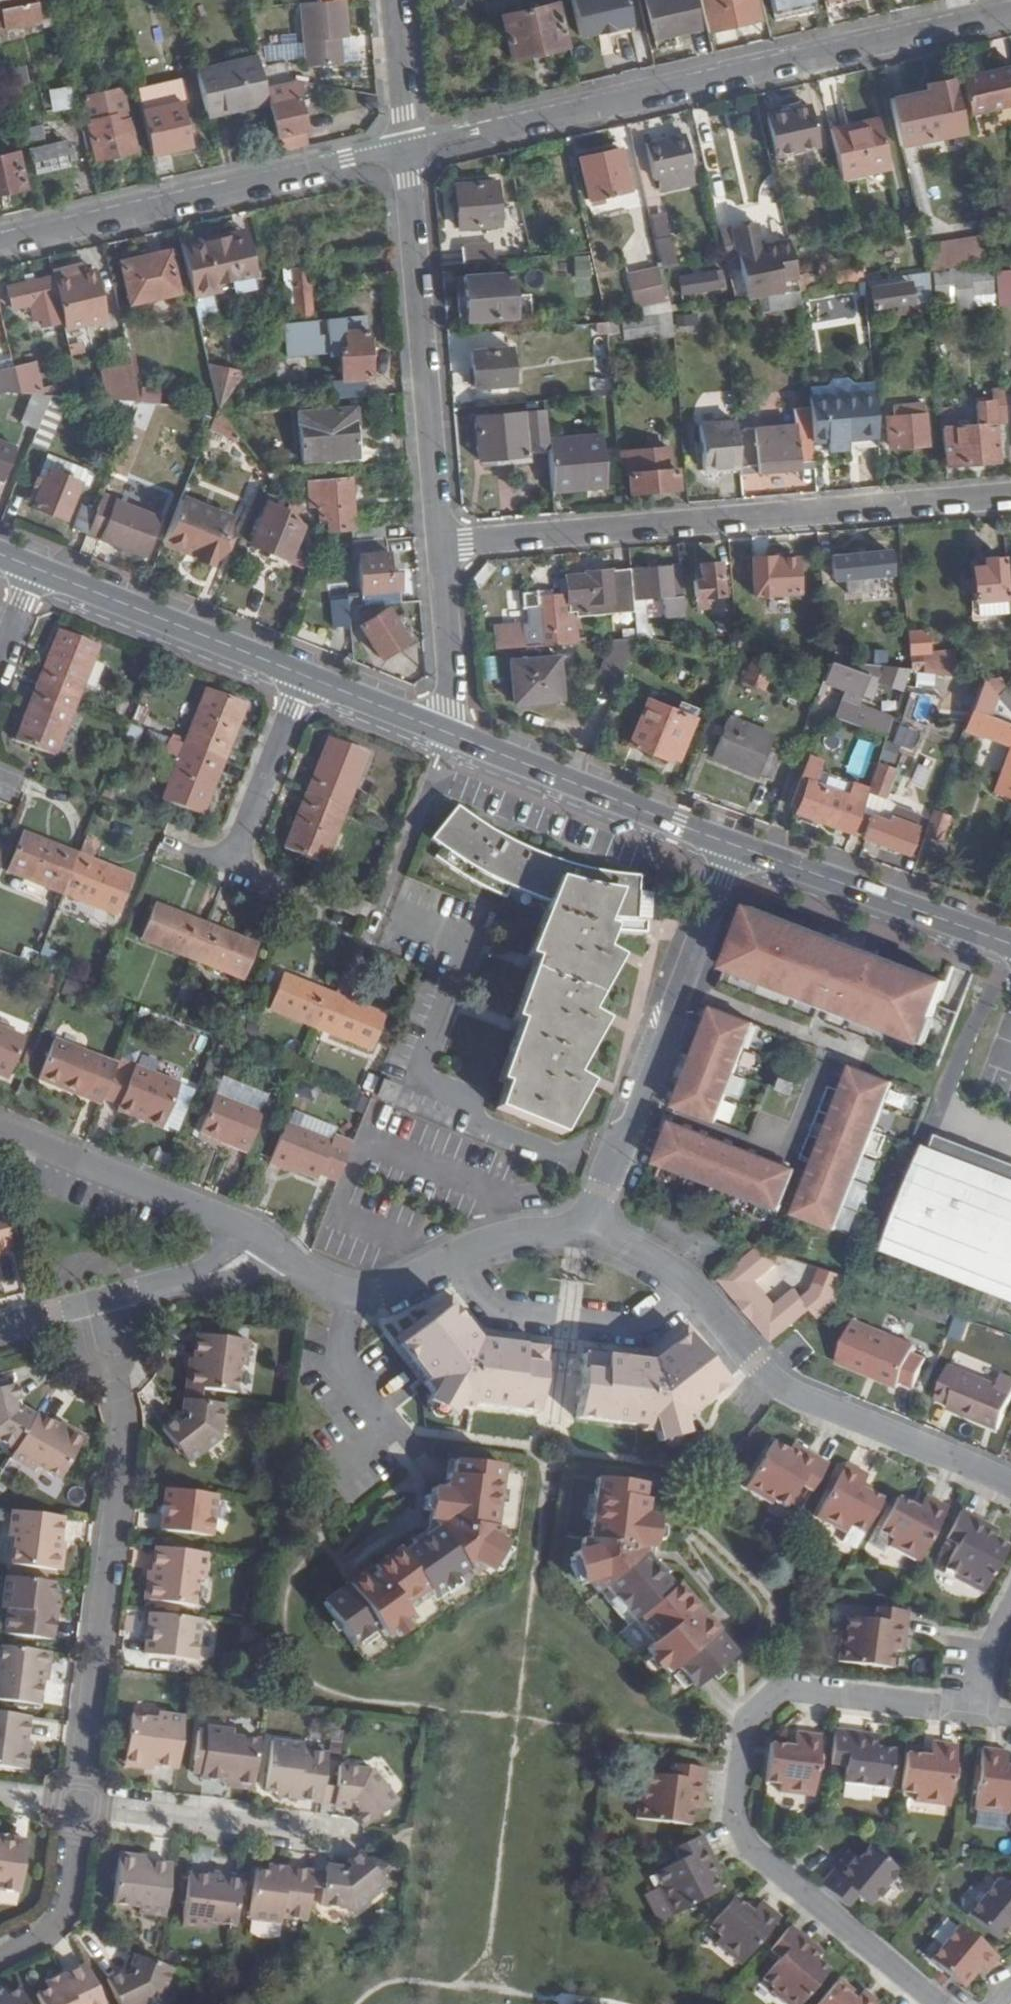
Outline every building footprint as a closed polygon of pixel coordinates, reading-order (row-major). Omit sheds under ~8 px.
[(3,11),(6,28),(57,18),(53,0),(0,0),(0,11),(3,11)] [(301,2),(306,66),(342,63),(341,38),(348,37),(344,0),(324,0),(304,2),(301,2)] [(580,38),(634,27),(628,0),(571,0),(580,38)] [(653,39),(674,35),(697,30),(691,0),(644,0),(653,39)] [(708,30),(759,18),(756,0),(701,0),(708,30)] [(796,16),(812,13),(809,0),(770,0),(773,12),(794,8),(796,16)] [(512,58),(564,47),(554,4),(503,16),(512,58)] [(775,21),(796,16),(794,8),(773,12),(775,21)] [(674,35),(653,39),(656,50),(675,46),(674,35)] [(258,59),(198,73),(208,117),(268,102),(264,87),(260,68),(258,59)] [(284,63),(260,68),(264,87),(281,85),(289,82),(284,63)] [(962,77),(971,112),(985,108),(993,106),(1010,103),(1010,67),(962,77)] [(184,77),(137,86),(153,156),(193,147),(183,102),(189,100),(184,77)] [(931,91),(892,100),(896,118),(902,145),(942,136),(964,131),(953,79),(929,84),(931,91)] [(264,87),(268,102),(276,139),(306,133),(298,98),(299,82),(293,81),(289,82),(281,85),(264,87)] [(53,112),(75,108),(71,86),(49,90),(53,112)] [(775,153),(819,143),(810,105),(768,115),(775,153)] [(993,106),(985,108),(986,115),(995,112),(993,106)] [(97,160),(136,151),(129,120),(115,122),(114,116),(88,122),(97,160)] [(882,126),(886,147),(902,145),(896,118),(881,120),(882,126)] [(880,119),(856,122),(857,130),(882,126),(881,120),(880,119)] [(856,122),(831,128),(842,175),(889,166),(886,147),(882,126),(857,130),(856,122)] [(25,142),(22,143),(24,153),(31,152),(37,176),(72,169),(66,145),(44,149),(40,130),(22,133),(25,142)] [(655,175),(659,175),(695,168),(686,132),(647,140),(655,175)] [(276,139),(279,153),(309,146),(306,133),(276,139)] [(590,197),(629,189),(618,147),(581,157),(590,197)] [(23,188),(16,155),(15,153),(0,156),(0,193),(23,188)] [(23,188),(31,186),(24,153),(16,155),(23,188)] [(695,168),(659,175),(662,189),(698,182),(695,168)] [(459,227),(499,224),(495,181),(455,184),(459,227)] [(666,212),(651,215),(656,235),(670,232),(666,212)] [(757,224),(734,229),(743,268),(749,299),(769,296),(800,286),(798,275),(794,256),(765,263),(757,224)] [(734,229),(721,232),(730,271),(743,268),(734,229)] [(657,236),(663,265),(678,262),(671,233),(657,236)] [(246,236),(230,239),(232,247),(249,245),(246,236)] [(212,244),(183,250),(194,297),(220,291),(219,284),(256,276),(249,245),(232,247),(230,239),(226,241),(224,238),(215,240),(212,244)] [(461,249),(463,263),(494,260),(494,246),(461,249)] [(181,294),(172,252),(122,263),(130,305),(181,294)] [(931,271),(942,269),(939,254),(928,256),(931,271)] [(86,280),(84,271),(82,264),(56,270),(69,328),(107,320),(97,279),(86,280)] [(639,305),(670,298),(663,265),(632,273),(639,305)] [(971,285),(972,295),(993,293),(989,267),(948,272),(946,275),(935,277),(938,301),(950,299),(949,288),(956,287),(971,285)] [(95,268),(84,271),(86,280),(97,279),(95,268)] [(286,268),(287,281),(310,280),(309,268),(286,268)] [(837,274),(839,285),(867,281),(864,270),(837,274)] [(682,294),(696,292),(719,289),(716,271),(679,276),(682,294)] [(817,272),(808,274),(810,289),(820,287),(817,272)] [(469,320),(516,315),(511,273),(466,276),(469,320)] [(808,274),(798,275),(800,286),(801,291),(810,289),(808,274)] [(569,277),(571,315),(586,314),(585,302),(594,301),(593,275),(569,277)] [(64,321),(54,277),(9,287),(13,307),(31,304),(34,319),(40,318),(42,326),(64,321)] [(310,280),(287,281),(289,304),(294,304),(295,314),(312,313),(310,280)] [(874,303),(867,305),(869,313),(933,303),(932,282),(911,286),(911,283),(872,288),(874,303)] [(974,308),(972,295),(971,285),(956,287),(958,310),(974,308)] [(696,292),(698,306),(721,302),(719,289),(696,292)] [(661,338),(675,337),(673,311),(625,318),(625,332),(626,337),(660,333),(661,338)] [(700,314),(677,314),(677,334),(700,334),(700,314)] [(625,318),(607,320),(608,334),(625,332),(625,318)] [(321,321),(286,323),(288,357),(329,355),(328,334),(321,334),(321,321)] [(347,348),(341,350),(343,380),(372,377),(369,331),(347,332),(347,348)] [(85,342),(70,345),(72,356),(86,354),(85,342)] [(475,386),(514,384),(511,349),(473,351),(475,386)] [(13,360),(0,362),(0,372),(15,369),(13,360)] [(241,369),(211,363),(220,405),(233,406),(241,369)] [(37,365),(15,369),(22,393),(53,395),(59,396),(55,385),(42,388),(37,365)] [(0,372),(0,391),(22,393),(15,369),(0,372)] [(142,403),(138,388),(135,388),(133,384),(118,386),(119,395),(114,396),(113,400),(142,403)] [(162,387),(143,386),(142,401),(162,401),(162,387)] [(1007,421),(1005,390),(993,392),(994,402),(978,404),(980,424),(955,426),(954,407),(943,408),(947,464),(1000,461),(996,422),(1007,421)] [(850,438),(879,437),(875,391),(811,396),(812,407),(815,441),(829,441),(830,450),(850,449),(850,438)] [(24,421),(40,428),(53,395),(35,394),(24,421)] [(40,428),(33,443),(49,450),(71,397),(59,396),(53,395),(40,428)] [(897,447),(928,445),(925,402),(893,405),(894,416),(888,415),(890,443),(896,443),(897,447)] [(175,405),(142,403),(120,455),(133,460),(151,413),(173,415),(175,405)] [(242,407),(219,408),(225,417),(242,416),(242,407)] [(761,465),(762,472),(800,468),(801,461),(816,460),(815,441),(812,407),(796,408),(798,426),(740,431),(742,466),(761,465)] [(225,417),(219,408),(211,428),(233,437),(236,439),(239,437),(225,417)] [(302,450),(358,445),(355,408),(299,413),(302,450)] [(550,453),(549,441),(546,412),(477,417),(481,459),(498,458),(500,467),(535,465),(534,454),(550,453)] [(708,469),(742,466),(740,431),(739,423),(705,424),(708,469)] [(176,466),(184,447),(147,432),(136,461),(160,471),(165,462),(176,466)] [(550,453),(553,490),(584,487),(583,482),(605,479),(602,435),(549,441),(550,453)] [(4,481),(16,449),(0,442),(0,479),(4,481)] [(619,453),(620,476),(630,475),(632,492),(649,491),(649,499),(662,498),(661,490),(678,489),(676,471),(671,470),(668,449),(619,453)] [(49,459),(40,483),(44,485),(51,469),(69,477),(67,483),(82,488),(89,491),(95,477),(49,459)] [(800,468),(816,467),(816,460),(801,461),(800,468)] [(203,481),(244,498),(253,473),(241,468),(239,473),(209,461),(203,481)] [(44,485),(40,483),(37,490),(41,493),(34,512),(66,524),(82,488),(67,483),(69,477),(51,469),(44,485)] [(353,529),(358,529),(353,477),(311,481),(313,506),(321,506),(323,521),(331,520),(332,531),(353,529)] [(163,514),(105,491),(97,510),(90,532),(124,545),(133,549),(147,554),(163,514)] [(233,518),(183,498),(165,540),(187,549),(189,543),(201,547),(199,553),(216,560),(233,518)] [(289,559),(300,530),(283,523),(284,518),(287,511),(267,504),(250,544),(289,559)] [(90,532),(97,510),(83,505),(75,528),(88,534),(90,532)] [(283,523),(300,530),(302,524),(284,518),(283,523)] [(354,543),(385,540),(384,527),(358,529),(353,529),(354,543)] [(187,549),(165,540),(164,545),(214,565),(216,560),(199,553),(201,547),(189,543),(187,549)] [(386,553),(385,540),(354,543),(350,544),(352,564),(359,564),(362,592),(400,589),(397,569),(387,570),(386,553)] [(396,552),(386,553),(387,570),(397,569),(396,552)] [(822,558),(824,580),(847,578),(848,592),(873,590),(872,575),(892,574),(890,552),(822,558)] [(754,593),(799,591),(797,560),(773,560),(773,558),(752,558),(754,593)] [(981,615),(1009,613),(1005,559),(972,560),(974,578),(968,579),(968,591),(974,590),(975,601),(980,602),(981,615)] [(699,595),(723,594),(721,564),(700,565),(700,578),(698,578),(699,595)] [(682,566),(632,569),(635,611),(640,611),(643,611),(642,600),(663,599),(665,615),(686,613),(682,566)] [(590,574),(568,576),(569,594),(571,615),(635,611),(632,569),(591,572),(590,574)] [(538,640),(539,646),(573,643),(571,615),(569,594),(547,595),(536,596),(536,590),(522,591),(522,606),(536,606),(538,640)] [(350,609),(349,604),(339,605),(340,624),(351,623),(350,609)] [(360,619),(359,609),(350,609),(351,623),(352,639),(361,639),(360,634),(356,626),(360,619)] [(380,657),(407,641),(387,609),(361,624),(380,657)] [(635,611),(637,638),(648,640),(646,624),(641,623),(640,611),(635,611)] [(523,623),(494,624),(494,632),(480,633),(481,650),(525,648),(523,623)] [(909,634),(912,671),(933,674),(932,654),(929,631),(909,634)] [(54,757),(99,646),(60,632),(16,741),(54,757)] [(737,633),(737,650),(747,651),(747,633),(737,633)] [(956,652),(932,654),(933,674),(939,675),(956,677),(956,652)] [(781,689),(791,666),(773,659),(770,665),(752,657),(743,682),(761,689),(765,683),(781,689)] [(515,700),(560,697),(558,659),(511,661),(515,700)] [(829,661),(822,682),(870,700),(878,681),(907,685),(912,671),(829,661)] [(912,671),(907,685),(935,688),(939,684),(939,675),(933,674),(912,671)] [(982,680),(956,677),(939,675),(939,684),(953,686),(978,695),(982,680)] [(982,680),(978,695),(963,738),(980,743),(982,740),(1010,751),(992,799),(1010,806),(1010,714),(982,680)] [(202,815),(245,705),(208,691),(186,746),(172,740),(167,752),(181,757),(164,800),(202,815)] [(629,746),(669,760),(679,734),(686,738),(693,718),(647,700),(629,746)] [(856,709),(850,724),(888,737),(893,724),(880,719),(883,711),(866,704),(863,712),(856,709)] [(714,758),(772,780),(781,755),(767,750),(773,735),(729,719),(714,758)] [(323,863),(367,754),(330,738),(285,849),(323,863)] [(935,764),(922,758),(911,783),(924,789),(935,764)] [(895,771),(879,765),(868,792),(885,799),(895,771)] [(794,810),(853,833),(864,804),(814,784),(816,778),(807,775),(794,810)] [(864,804),(853,833),(907,854),(920,817),(896,808),(885,799),(868,792),(864,804)] [(481,826),(457,808),(430,841),(441,850),(434,859),(466,879),(496,895),(544,913),(527,955),(533,959),(513,1018),(519,1021),(499,1081),(503,1084),(496,1109),(560,1135),(588,1084),(574,1073),(605,1022),(589,1011),(619,959),(604,951),(613,927),(649,929),(650,891),(638,890),(638,875),(590,869),(567,864),(540,856),(508,842),(481,826)] [(951,817),(936,811),(927,836),(942,841),(951,817)] [(132,878),(21,834),(6,871),(118,915),(132,878)] [(256,945),(154,904),(141,938),(243,978),(256,945)] [(946,980),(752,905),(738,943),(744,946),(734,970),(774,985),(776,979),(879,1017),(878,1022),(919,1038),(927,1015),(933,1017),(946,980)] [(46,944),(40,956),(54,962),(57,953),(49,950),(51,946),(46,944)] [(343,972),(333,996),(347,1002),(357,977),(343,972)] [(60,979),(48,974),(43,986),(54,991),(60,979)] [(347,1002),(333,996),(282,976),(269,1009),(371,1051),(385,1017),(347,1002)] [(714,1008),(676,1107),(718,1122),(756,1023),(714,1008)] [(10,1078),(26,1037),(0,1027),(0,1074),(10,1078)] [(87,1098),(103,1105),(105,1099),(115,1076),(99,1068),(102,1061),(56,1042),(40,1080),(70,1092),(72,1088),(88,1095),(87,1098)] [(156,1072),(162,1060),(145,1052),(139,1064),(156,1072)] [(896,1078),(854,1063),(801,1212),(843,1227),(896,1078)] [(134,1076),(117,1070),(115,1076),(105,1099),(121,1106),(120,1111),(136,1118),(139,1110),(167,1122),(182,1084),(139,1066),(134,1076)] [(70,1092),(87,1098),(88,1095),(72,1088),(70,1092)] [(366,1101),(348,1094),(341,1111),(359,1118),(366,1101)] [(265,1115),(217,1097),(203,1135),(249,1154),(265,1115)] [(164,1129),(167,1122),(139,1110),(136,1118),(164,1129)] [(305,1116),(296,1112),(291,1125),(300,1129),(305,1116)] [(286,1123),(271,1160),(317,1180),(319,1175),(337,1183),(353,1145),(335,1137),(338,1129),(305,1116),(300,1129),(286,1123)] [(801,1168),(673,1122),(659,1163),(786,1209),(801,1168)] [(1010,1186),(1010,1183),(1010,1166),(935,1137),(897,1238),(1010,1282),(1010,1186)] [(299,1172),(271,1160),(270,1163),(297,1174),(299,1172)] [(5,1210),(0,1212),(0,1252),(14,1247),(5,1210)] [(897,1238),(894,1244),(1010,1289),(1010,1282),(897,1238)] [(759,1246),(719,1278),(731,1289),(772,1340),(810,1307),(819,1317),(835,1302),(836,1303),(847,1277),(759,1246)] [(394,1336),(399,1341),(448,1301),(478,1339),(521,1344),(522,1336),(483,1330),(448,1291),(394,1336)] [(448,1301),(399,1341),(428,1377),(423,1381),(433,1392),(429,1397),(451,1411),(456,1404),(468,1406),(469,1400),(535,1410),(543,1347),(521,1344),(478,1339),(448,1301)] [(685,1331),(727,1378),(733,1373),(685,1319),(659,1342),(638,1348),(608,1347),(608,1354),(650,1360),(685,1331)] [(837,1368),(871,1382),(876,1371),(904,1382),(918,1387),(930,1359),(915,1353),(918,1347),(857,1322),(837,1368)] [(693,1407),(727,1378),(685,1331),(650,1360),(608,1354),(585,1351),(578,1414),(642,1421),(642,1427),(656,1430),(658,1439),(687,1429),(685,1420),(696,1413),(693,1407)] [(191,1387),(203,1389),(235,1393),(240,1367),(246,1367),(249,1340),(199,1334),(196,1360),(191,1387)] [(190,1359),(186,1387),(191,1387),(196,1360),(190,1359)] [(952,1366),(939,1399),(953,1404),(951,1409),(999,1427),(1010,1397),(1010,1376),(1004,1373),(998,1385),(952,1366)] [(876,1371),(871,1382),(898,1393),(904,1382),(876,1371)] [(36,1416),(22,1409),(15,1384),(0,1388),(0,1442),(15,1451),(36,1416)] [(186,1387),(184,1399),(202,1402),(203,1389),(191,1387),(186,1387)] [(220,1431),(223,1405),(202,1402),(184,1399),(182,1414),(166,1427),(194,1460),(224,1436),(220,1431)] [(58,1427),(37,1414),(36,1416),(15,1451),(10,1459),(33,1473),(36,1467),(60,1481),(83,1442),(58,1427)] [(61,1422),(58,1427),(83,1442),(86,1437),(61,1422)] [(803,1487),(811,1492),(827,1465),(801,1450),(796,1458),(788,1453),(774,1445),(746,1492),(772,1507),(775,1503),(788,1511),(803,1487)] [(793,1445),(788,1453),(796,1458),(801,1450),(793,1445)] [(503,1464),(449,1458),(445,1489),(432,1488),(431,1497),(424,1496),(422,1510),(429,1511),(427,1520),(434,1521),(436,1528),(400,1554),(396,1551),(374,1567),(370,1563),(344,1582),(345,1587),(321,1604),(368,1667),(441,1613),(445,1617),(514,1568),(528,1467),(503,1464)] [(862,1538),(883,1500),(870,1493),(867,1497),(859,1493),(863,1484),(866,1478),(845,1466),(816,1519),(848,1537),(850,1532),(862,1538)] [(570,1474),(558,1574),(613,1637),(618,1634),(680,1704),(737,1652),(717,1630),(721,1626),(700,1603),(696,1606),(676,1583),(672,1585),(644,1554),(647,1549),(652,1550),(654,1540),(661,1541),(664,1527),(656,1526),(655,1515),(644,1515),(647,1484),(595,1477),(570,1474)] [(867,1497),(870,1493),(872,1489),(863,1484),(859,1493),(867,1497)] [(210,1539),(216,1496),(162,1489),(157,1532),(210,1539)] [(917,1564),(947,1508),(926,1499),(923,1504),(918,1514),(908,1510),(911,1504),(897,1497),(877,1536),(890,1543),(887,1546),(917,1564)] [(918,1514),(923,1504),(914,1500),(911,1504),(908,1510),(918,1514)] [(59,1542),(62,1518),(11,1511),(8,1537),(14,1538),(10,1566),(55,1571),(59,1542)] [(983,1535),(987,1525),(961,1511),(945,1541),(956,1546),(943,1570),(956,1577),(954,1581),(981,1596),(1008,1547),(993,1539),(983,1535)] [(996,1530),(987,1525),(983,1535),(993,1539),(996,1530)] [(844,1547),(854,1553),(862,1538),(850,1532),(848,1537),(844,1547)] [(65,1544),(59,1542),(55,1571),(62,1573),(65,1544)] [(202,1582),(206,1556),(154,1549),(151,1573),(148,1601),(193,1607),(196,1581),(202,1582)] [(259,1578),(261,1568),(249,1566),(248,1578),(259,1578)] [(142,1600),(148,1601),(151,1573),(146,1572),(142,1600)] [(52,1583),(6,1577),(2,1610),(7,1611),(3,1635),(52,1641),(56,1615),(49,1615),(50,1598),(52,1583)] [(49,1615),(56,1615),(58,1599),(50,1598),(49,1615)] [(896,1670),(898,1653),(899,1644),(909,1645),(913,1614),(882,1610),(880,1621),(853,1616),(851,1631),(847,1631),(842,1662),(896,1670)] [(194,1660),(200,1620),(146,1613),(142,1653),(194,1660)] [(899,1644),(898,1653),(907,1655),(909,1645),(899,1644)] [(2,1647),(0,1660),(0,1700),(39,1705),(42,1682),(46,1653),(2,1647)] [(46,1653),(42,1682),(47,1682),(51,1653),(46,1653)] [(0,1713),(0,1766),(21,1769),(24,1742),(27,1717),(0,1713)] [(177,1769),(183,1718),(157,1715),(156,1721),(128,1718),(123,1762),(151,1766),(177,1769)] [(252,1786),(258,1743),(231,1740),(232,1733),(206,1729),(206,1732),(198,1731),(193,1760),(201,1761),(200,1774),(199,1779),(224,1782),(252,1786)] [(834,1740),(829,1773),(841,1775),(837,1802),(852,1804),(851,1810),(882,1813),(890,1759),(872,1756),(862,1755),(864,1744),(834,1740)] [(24,1742),(21,1769),(28,1770),(30,1743),(24,1742)] [(324,1787),(327,1757),(303,1754),(303,1747),(271,1743),(266,1789),(279,1791),(295,1793),(294,1801),(322,1804),(324,1787)] [(862,1755),(872,1756),(872,1745),(864,1744),(862,1755)] [(768,1758),(763,1797),(778,1799),(778,1807),(812,1812),(821,1751),(795,1748),(794,1758),(792,1764),(784,1764),(784,1760),(768,1758)] [(906,1750),(899,1810),(925,1813),(926,1806),(951,1809),(957,1772),(932,1767),(931,1771),(921,1769),(922,1763),(923,1752),(906,1750)] [(708,1757),(675,1753),(674,1767),(646,1764),(645,1780),(639,1780),(636,1808),(691,1815),(693,1798),(694,1788),(704,1790),(708,1757)] [(792,1764),(794,1758),(784,1756),(784,1760),(784,1764),(792,1764)] [(201,1761),(193,1760),(191,1773),(200,1774),(201,1761)] [(151,1766),(123,1762),(122,1767),(150,1771),(151,1766)] [(931,1771),(932,1767),(932,1764),(922,1763),(921,1769),(931,1771)] [(354,1818),(364,1832),(398,1805),(372,1772),(366,1777),(339,1774),(337,1788),(335,1806),(334,1812),(353,1815),(354,1818)] [(1010,1782),(1001,1781),(1001,1777),(976,1774),(971,1812),(997,1815),(996,1823),(1010,1825),(1010,1779),(1010,1782)] [(1001,1777),(1001,1781),(1010,1782),(1010,1779),(1010,1774),(1002,1774),(1001,1777)] [(251,1792),(252,1786),(224,1782),(224,1789),(251,1792)] [(337,1788),(324,1787),(322,1804),(335,1806),(337,1788)] [(694,1788),(693,1798),(703,1799),(704,1790),(694,1788)] [(295,1793),(279,1791),(278,1799),(294,1801),(295,1793)] [(701,1837),(672,1852),(677,1865),(652,1877),(660,1894),(655,1896),(667,1920),(718,1894),(711,1880),(707,1870),(715,1865),(701,1837)] [(20,1895),(26,1843),(14,1841),(13,1844),(0,1842),(0,1893),(20,1895)] [(837,1864),(818,1887),(845,1909),(852,1900),(865,1911),(894,1876),(864,1851),(853,1864),(847,1871),(837,1864)] [(118,1855),(118,1862),(147,1866),(146,1859),(118,1855)] [(388,1888),(361,1855),(349,1864),(346,1869),(326,1867),(325,1876),(323,1893),(322,1906),(353,1911),(356,1914),(388,1888)] [(844,1856),(837,1864),(847,1871),(853,1864),(844,1856)] [(138,1916),(164,1920),(170,1869),(147,1866),(118,1862),(112,1906),(138,1910),(138,1916)] [(719,1875),(715,1865),(707,1870),(711,1880),(719,1875)] [(269,1869),(268,1876),(285,1879),(285,1871),(269,1869)] [(281,1919),(306,1922),(309,1891),(312,1874),(285,1871),(285,1879),(268,1876),(254,1875),(248,1922),(281,1925),(281,1919)] [(1002,1924),(1009,1917),(1010,1918),(1010,1879),(1002,1889),(982,1871),(971,1884),(966,1880),(947,1902),(990,1939),(1002,1924)] [(212,1880),(240,1884),(241,1877),(213,1873),(212,1880)] [(309,1891),(323,1893),(325,1876),(312,1874),(309,1891)] [(207,1924),(234,1927),(240,1884),(212,1880),(188,1877),(181,1928),(207,1931),(207,1924)] [(667,1920),(655,1896),(643,1903),(655,1926),(667,1920)] [(731,1901),(706,1931),(717,1941),(712,1948),(738,1969),(777,1923),(759,1908),(752,1915),(748,1920),(739,1914),(742,1911),(731,1901)] [(748,1920),(752,1915),(744,1908),(742,1911),(739,1914),(748,1920)] [(1002,1924),(1010,1930),(1010,1929),(1010,1918),(1009,1917),(1002,1924)] [(986,1979),(1001,1962),(960,1929),(930,1965),(959,1990),(976,1970),(981,1974),(986,1979)] [(765,1958),(776,1966),(758,1986),(770,1997),(767,2001),(771,2003),(804,2003),(827,1978),(814,1966),(805,1960),(812,1951),(787,1931),(765,1958)] [(820,1958),(812,1951),(805,1960),(814,1966),(820,1958)] [(169,1972),(158,1967),(135,1958),(126,1954),(118,1974),(105,1982),(116,2003),(158,2003),(162,2002),(161,1999),(169,1972)] [(82,1966),(57,1978),(60,1985),(46,1992),(34,1998),(37,2003),(101,2003),(82,1966)] [(963,1994),(981,1974),(976,1970),(959,1990),(963,1994)] [(44,1984),(46,1992),(60,1985),(57,1978),(44,1984)] [(837,1984),(834,1988),(854,2003),(856,2003),(859,2000),(837,1984)] [(820,2003),(854,2003),(834,1988),(820,2003)] [(19,1994),(6,2000),(0,2003),(24,2003),(19,1994)]
